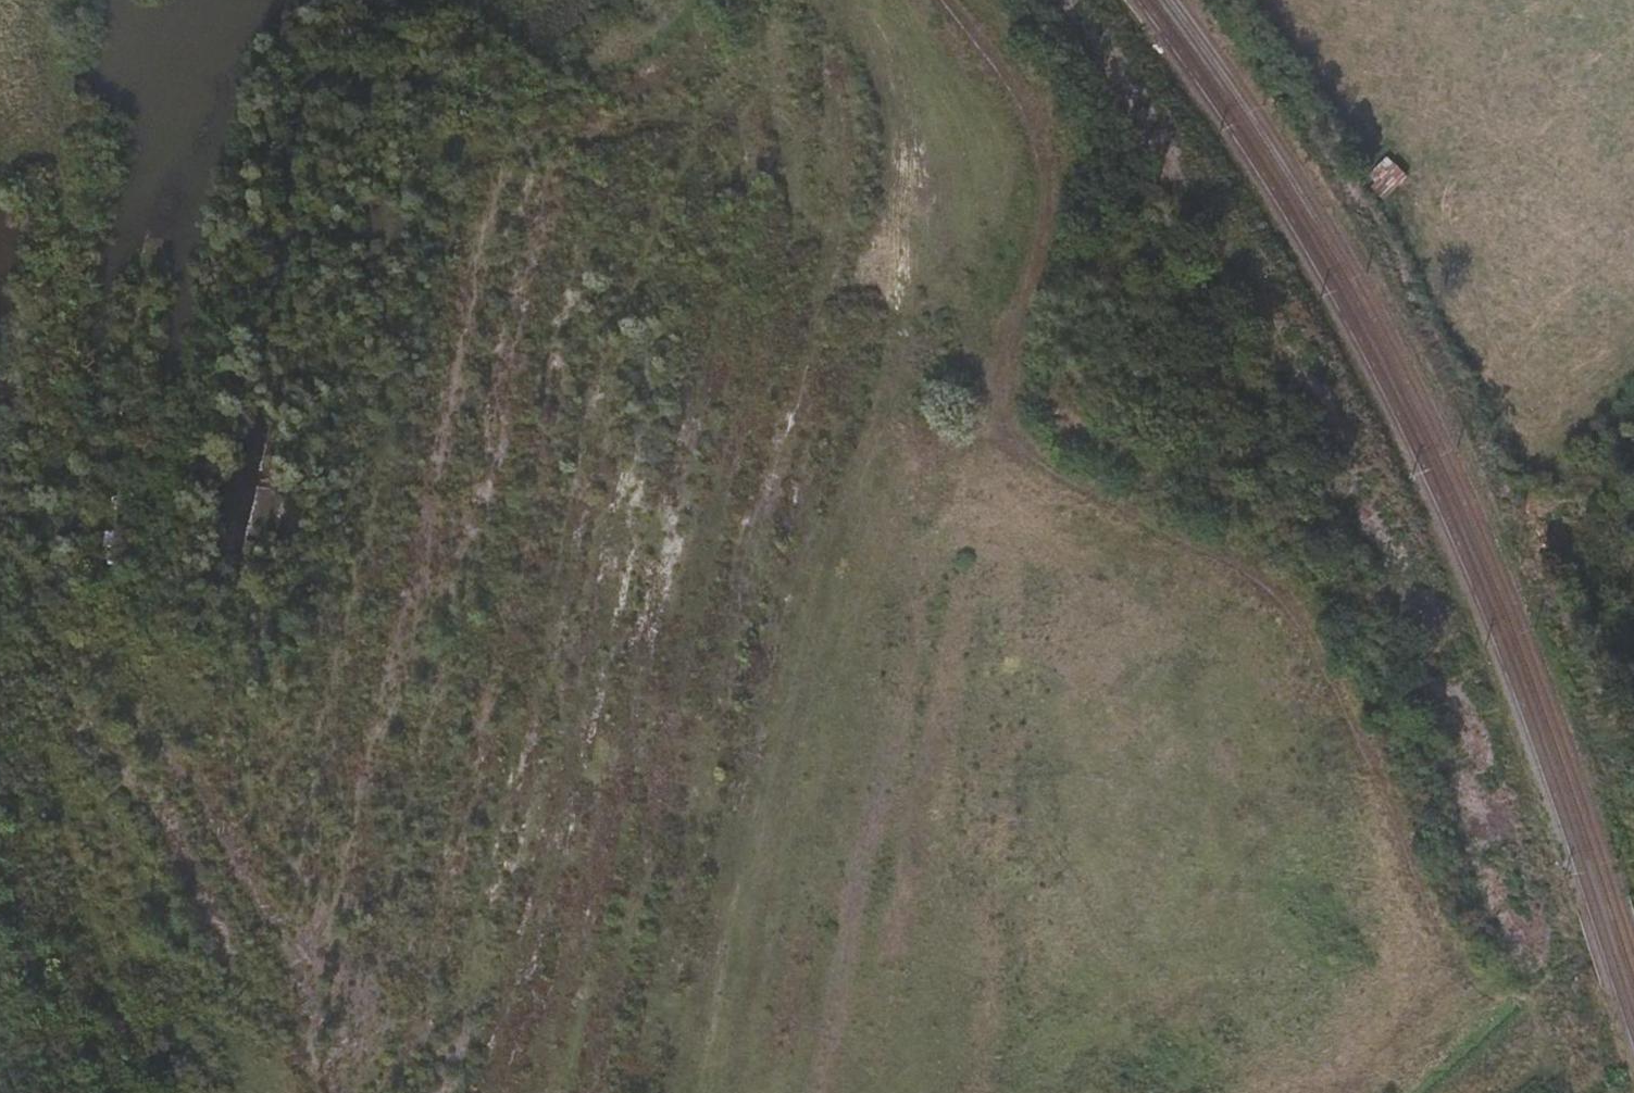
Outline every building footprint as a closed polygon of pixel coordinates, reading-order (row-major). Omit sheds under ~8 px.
[(1394,192),(1409,172),(1387,156),(1372,175),(1394,192)] [(118,556),(121,530),(107,528),(104,554),(118,556)]
